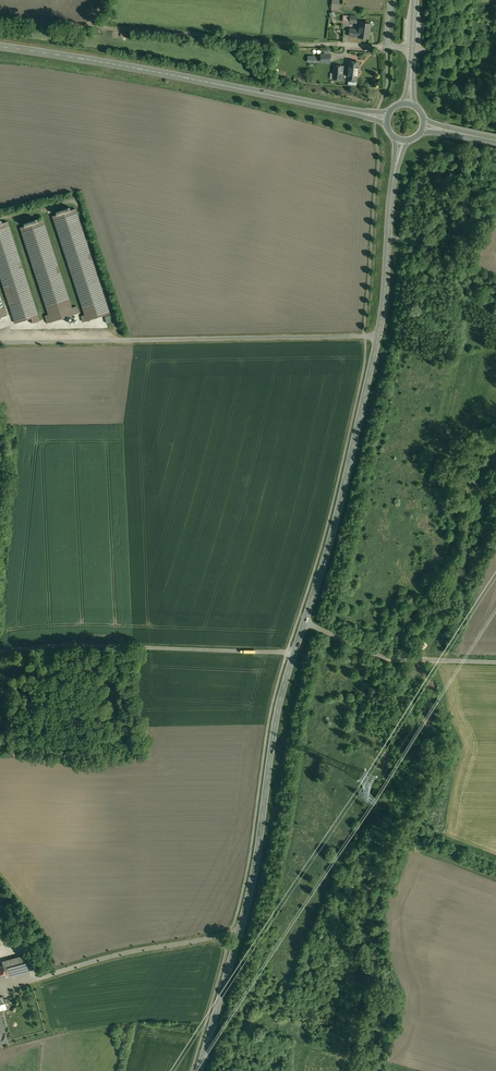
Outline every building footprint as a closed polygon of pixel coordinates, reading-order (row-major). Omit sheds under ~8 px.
[(330,9),(338,9),(338,0),(330,0),(330,9)] [(371,23),(360,22),(359,30),(358,37),(369,38),(371,23)] [(359,30),(349,29),(349,36),(358,37),(359,30)] [(331,55),(321,54),(321,62),(330,62),(331,55)] [(305,62),(313,63),(314,56),(306,55),(305,62)] [(359,62),(349,61),(348,75),(343,74),(344,66),(334,65),(334,73),(336,74),(336,79),(342,80),(348,80),(357,81),(359,62)] [(110,313),(76,209),(71,210),(70,207),(57,211),(58,214),(53,216),(85,315),(81,316),(83,322),(110,313)] [(38,218),(24,223),(26,226),(21,228),(49,314),(45,316),(47,323),(79,312),(77,306),(72,308),(43,220),(39,222),(38,218)] [(8,221),(3,223),(2,220),(0,220),(0,274),(16,323),(32,318),(33,323),(40,320),(8,221)] [(24,955),(2,961),(3,965),(6,977),(29,971),(24,955)]
